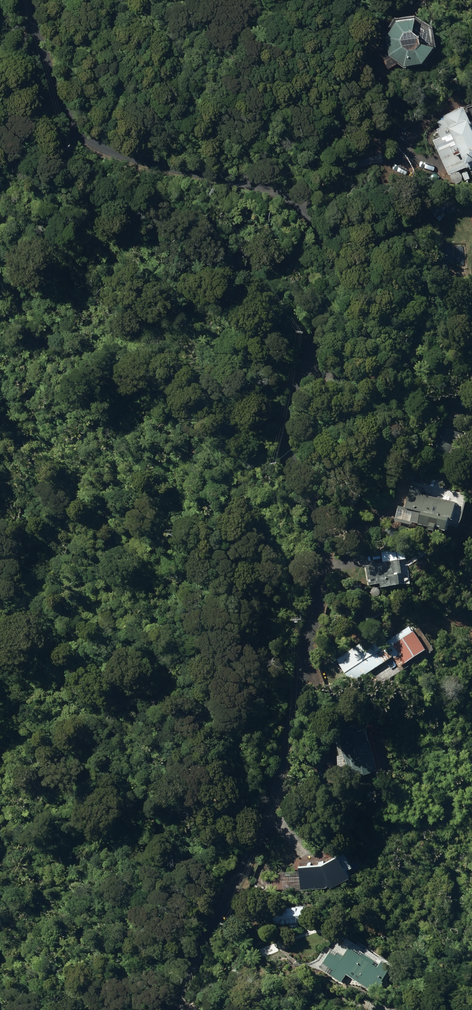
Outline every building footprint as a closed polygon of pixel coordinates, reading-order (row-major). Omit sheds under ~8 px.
[(418,13),(400,17),(389,33),(393,51),(409,61),(427,58),(438,42),(438,41),(424,38),(423,31),(416,25),(418,13)] [(451,172),(470,163),(471,166),(471,119),(465,103),(445,112),(447,115),(441,118),(443,125),(440,126),(443,135),(436,138),(451,172)] [(424,506),(421,518),(445,523),(447,514),(450,515),(454,500),(423,492),(424,488),(412,485),(408,502),(424,506)] [(400,504),(397,516),(412,520),(413,516),(415,516),(416,517),(418,508),(400,504)] [(379,581),(380,585),(400,582),(398,571),(402,571),(400,558),(365,563),(367,581),(375,580),(375,582),(379,581)] [(352,665),(358,675),(393,653),(399,663),(426,646),(413,625),(376,648),(370,637),(339,656),(346,668),(352,665)] [(340,735),(350,776),(377,769),(367,728),(340,735)] [(281,871),(283,891),(334,885),(348,876),(344,870),(351,865),(343,852),(321,865),(298,868),(298,869),(281,871)] [(271,906),(272,923),(303,921),(303,905),(271,906)] [(333,948),(321,967),(342,981),(347,973),(375,992),(383,981),(381,980),(390,966),(381,960),(379,963),(352,945),(344,956),(333,948)]
